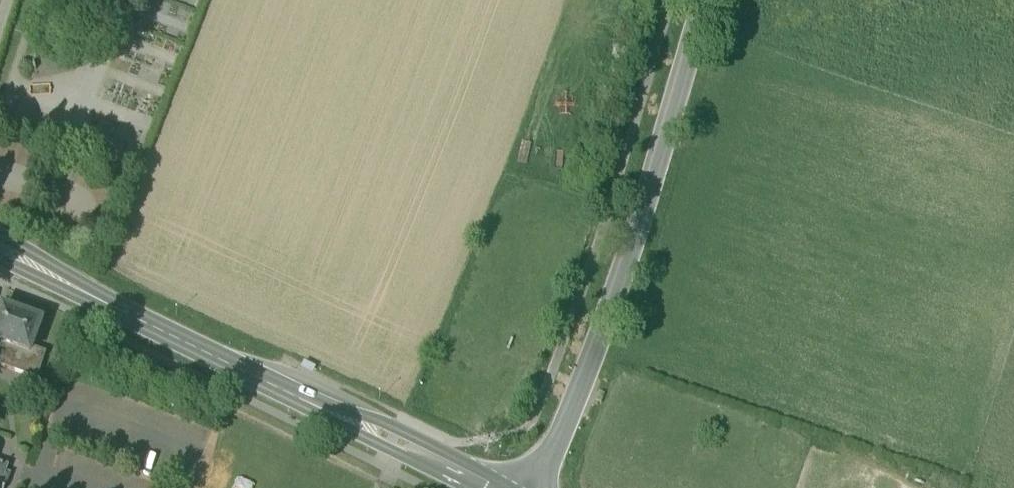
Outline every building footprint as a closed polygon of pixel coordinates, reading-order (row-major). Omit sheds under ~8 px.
[(24,315),(2,307),(0,312),(0,343),(1,344),(29,354),(31,349),(42,322),(36,320),(35,315),(28,312),(24,315)] [(1,344),(0,346),(0,368),(35,381),(45,354),(31,349),(29,354),(1,344)] [(9,475),(4,473),(6,467),(0,465),(0,487),(4,487),(9,475)]
